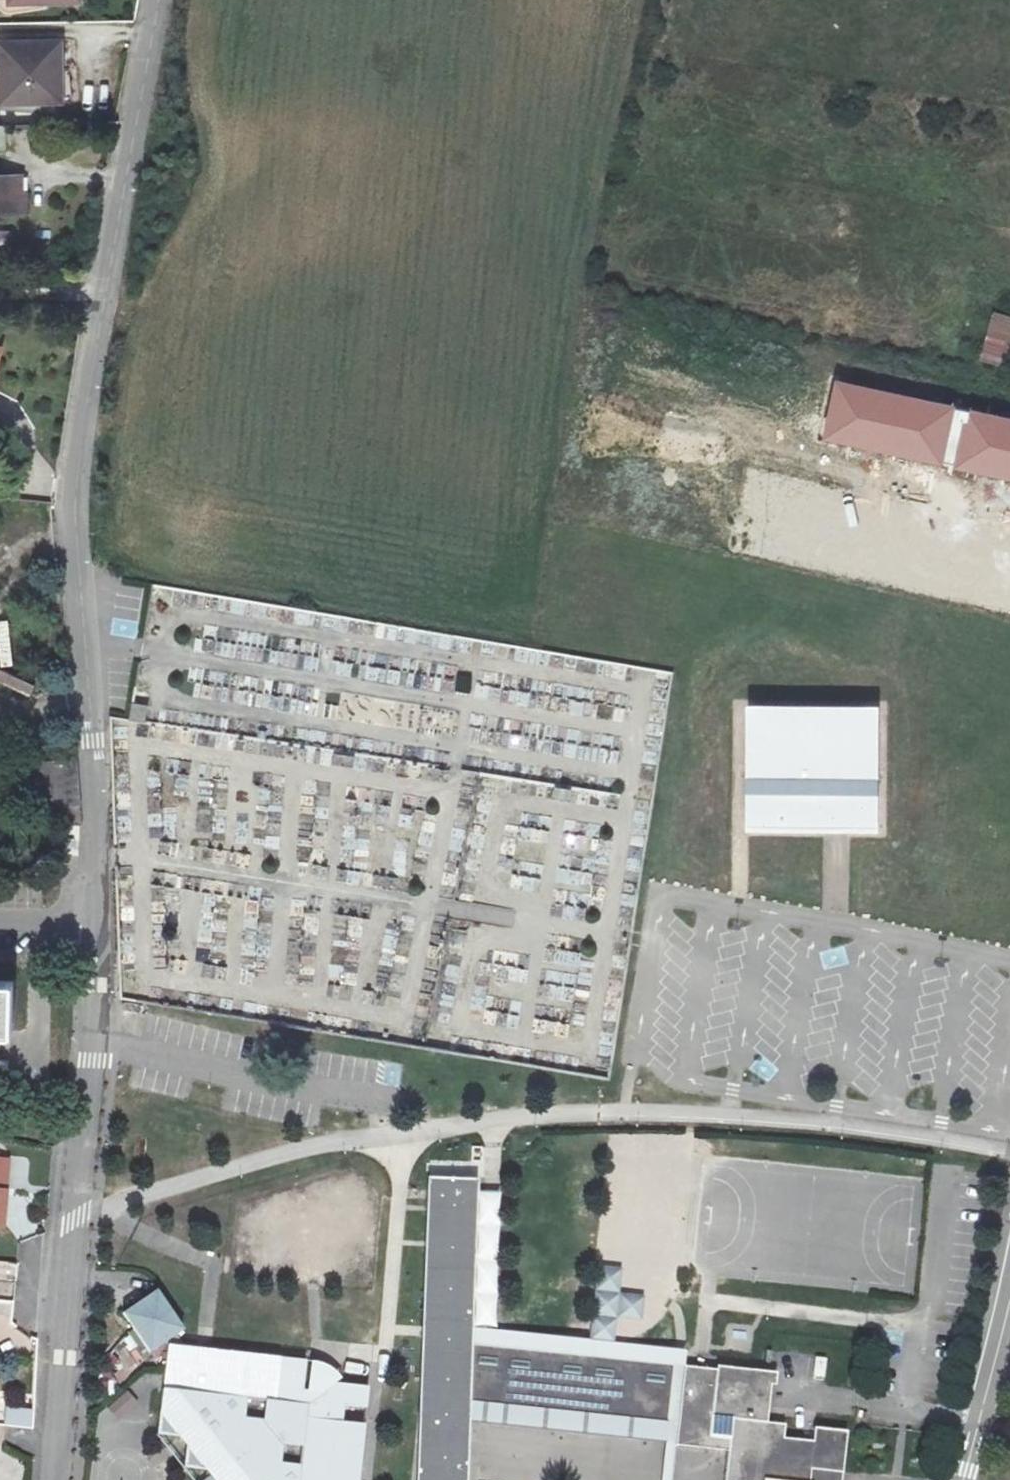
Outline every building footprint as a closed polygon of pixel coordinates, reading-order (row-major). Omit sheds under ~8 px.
[(59,44),(0,47),(1,105),(53,103),(53,71),(60,70),(59,44)] [(0,124),(0,147),(9,147),(8,124),(0,124)] [(27,215),(26,171),(0,171),(0,215),(27,215)] [(981,360),(1009,368),(1009,314),(993,310),(981,360)] [(954,407),(834,379),(819,441),(940,469),(954,407)] [(969,407),(954,469),(1009,482),(1009,417),(969,407)] [(0,667),(0,679),(30,694),(35,684),(0,667)] [(876,834),(874,704),(742,706),(744,805),(744,835),(839,834),(876,834)] [(10,1031),(11,980),(0,979),(0,1031),(10,1031)] [(0,1161),(0,1228),(6,1229),(12,1163),(0,1161)] [(465,1424),(472,1425),(637,1441),(662,1443),(672,1444),(679,1367),(680,1362),(681,1351),(612,1343),(586,1341),(491,1330),(468,1329),(471,1191),(473,1178),(423,1179),(422,1193),(421,1208),(420,1243),(416,1332),(410,1479),(462,1479),(465,1424)] [(504,1192),(471,1191),(468,1329),(501,1330),(504,1192)] [(591,1266),(586,1341),(612,1343),(613,1319),(639,1321),(641,1296),(618,1294),(620,1268),(591,1266)] [(161,1298),(154,1288),(115,1313),(142,1354),(181,1328),(161,1298)] [(363,1425),(342,1422),(343,1409),(366,1409),(368,1388),(329,1384),(339,1378),(323,1367),(304,1360),(214,1351),(206,1351),(162,1346),(161,1372),(160,1390),(156,1390),(153,1437),(173,1438),(183,1448),(181,1469),(201,1471),(206,1477),(208,1479),(355,1479),(363,1425)] [(713,1371),(699,1369),(679,1367),(672,1444),(662,1443),(658,1479),(841,1479),(846,1433),(812,1430),(810,1443),(781,1440),(782,1425),(764,1424),(768,1386),(776,1387),(777,1372),(713,1366),(713,1371)] [(117,1420),(139,1407),(130,1392),(108,1405),(117,1420)] [(8,1406),(5,1425),(33,1430),(36,1410),(8,1406)]
